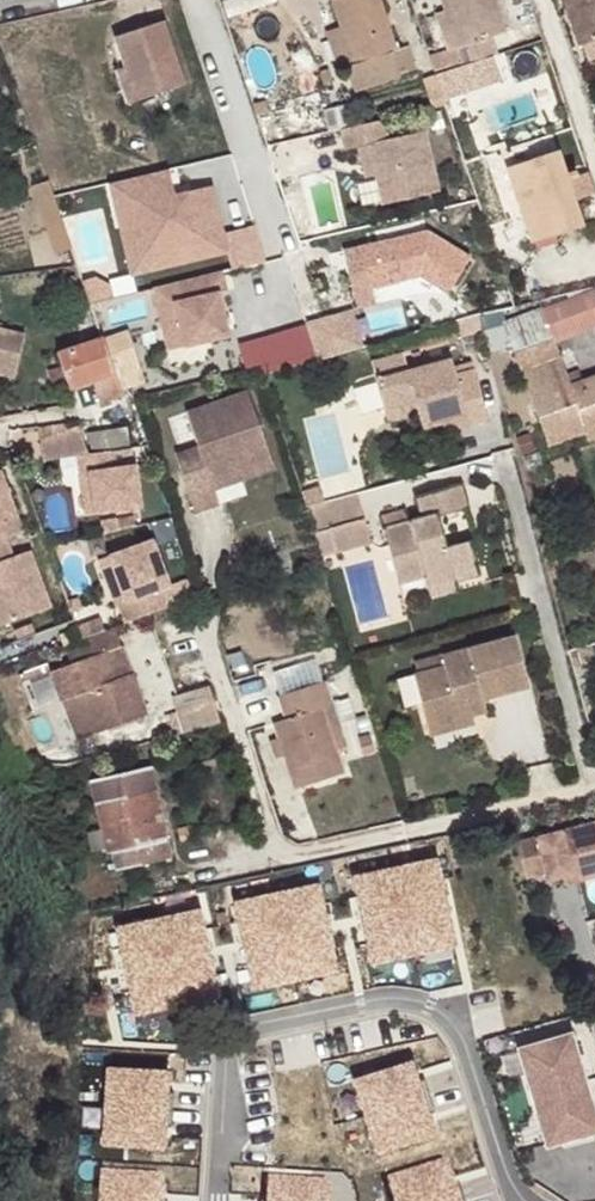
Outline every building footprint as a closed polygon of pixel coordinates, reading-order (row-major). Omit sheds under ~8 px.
[(325,8),(323,9),(334,41),(346,75),(339,77),(348,102),(394,86),(385,61),(390,60),(369,0),(322,0),(325,8)] [(439,16),(450,54),(456,71),(490,60),(485,43),(499,38),(488,0),(434,0),(439,16)] [(594,42),(594,0),(567,0),(582,46),(594,42)] [(439,16),(430,19),(441,56),(450,54),(439,16)] [(124,72),(135,109),(182,92),(162,27),(115,42),(124,72)] [(346,75),(334,41),(321,46),(333,79),(339,77),(346,75)] [(125,112),(135,109),(124,72),(113,77),(125,112)] [(269,152),(283,149),(274,117),(258,121),(269,152)] [(385,123),(342,134),(347,155),(360,152),(371,149),(378,179),(385,208),(440,194),(425,134),(390,142),(385,123)] [(371,149),(360,152),(367,182),(378,179),(371,149)] [(583,226),(560,155),(510,173),(533,243),(583,226)] [(114,187),(120,215),(139,212),(152,258),(193,248),(196,264),(232,254),(215,190),(179,198),(174,174),(114,187)] [(58,201),(53,186),(40,189),(63,258),(76,254),(58,201)] [(139,212),(120,215),(136,278),(196,264),(193,248),(152,258),(139,212)] [(430,233),(363,250),(369,272),(352,277),(361,311),(379,307),(375,290),(423,278),(450,295),(472,260),(430,233)] [(97,274),(83,279),(91,299),(114,295),(112,284),(97,274)] [(185,304),(176,304),(187,349),(233,337),(221,295),(231,292),(226,274),(181,287),(185,304)] [(185,304),(181,287),(156,293),(169,354),(187,349),(176,304),(185,304)] [(247,374),(362,340),(352,305),(237,339),(247,374)] [(585,434),(583,430),(594,426),(594,377),(571,385),(544,319),(509,334),(551,446),(585,434)] [(15,378),(25,336),(0,331),(0,375),(15,378)] [(129,331),(103,340),(120,391),(146,382),(129,331)] [(120,391),(103,340),(83,347),(94,380),(102,406),(122,398),(120,391)] [(59,356),(70,389),(94,380),(83,347),(59,356)] [(372,366),(384,412),(414,403),(417,413),(423,430),(444,424),(445,424),(464,418),(466,427),(488,422),(472,366),(455,371),(451,363),(409,374),(405,357),(372,366)] [(222,507),(217,492),(213,483),(229,477),(227,472),(236,469),(243,473),(274,462),(250,393),(189,415),(202,453),(180,460),(199,515),(222,507)] [(414,403),(384,412),(386,421),(417,413),(414,403)] [(447,433),(466,427),(464,418),(445,424),(447,433)] [(585,434),(589,443),(594,441),(594,426),(583,430),(585,434)] [(96,512),(143,505),(137,465),(112,468),(110,451),(90,454),(81,427),(42,438),(45,459),(79,455),(82,474),(91,473),(96,512)] [(213,483),(217,492),(277,471),(274,462),(243,473),(236,469),(227,472),(229,477),(213,483)] [(24,532),(2,470),(0,471),(0,541),(7,538),(24,532)] [(91,473),(82,474),(88,514),(96,512),(91,473)] [(439,539),(445,537),(440,519),(468,510),(461,486),(419,497),(423,520),(387,531),(400,584),(425,577),(429,589),(454,581),(479,574),(469,540),(448,547),(442,548),(439,539)] [(319,488),(302,493),(307,508),(323,503),(319,488)] [(323,503),(307,508),(314,532),(331,527),(364,517),(356,493),(323,503)] [(331,527),(338,552),(371,542),(364,517),(331,527)] [(314,532),(322,557),(338,552),(331,527),(314,532)] [(448,547),(445,537),(439,539),(442,548),(448,547)] [(51,607),(31,550),(13,556),(7,538),(0,541),(0,626),(51,607)] [(126,622),(177,604),(153,539),(109,555),(125,601),(119,603),(120,604),(126,622)] [(125,601),(109,555),(99,559),(116,605),(120,604),(119,603),(125,601)] [(454,581),(429,589),(431,598),(456,591),(454,581)] [(114,627),(64,645),(71,664),(51,671),(61,700),(62,700),(81,693),(95,730),(96,733),(147,715),(132,673),(123,676),(114,680),(105,652),(113,650),(122,646),(114,627)] [(473,702),(487,698),(533,685),(517,635),(420,662),(422,673),(418,674),(433,730),(477,717),(473,702)] [(113,650),(105,652),(114,680),(123,676),(113,650)] [(274,724),(295,790),(347,775),(339,751),(349,747),(328,680),(324,681),(318,664),(278,677),(284,694),(279,696),(287,720),(274,724)] [(177,726),(219,721),(214,683),(172,688),(177,726)] [(95,730),(81,693),(62,700),(71,725),(78,729),(96,733),(95,730)] [(492,713),(487,698),(473,702),(477,717),(492,713)] [(480,725),(477,717),(433,730),(435,737),(480,725)] [(172,860),(152,768),(93,782),(109,856),(114,855),(120,872),(172,860)] [(511,845),(521,881),(540,875),(542,883),(558,878),(560,886),(594,876),(594,820),(511,845)] [(351,877),(368,963),(451,946),(434,861),(351,877)] [(234,904),(251,989),(334,973),(317,887),(234,904)] [(116,927),(133,1013),(216,996),(199,910),(116,927)] [(518,1050),(544,1145),(594,1131),(594,1121),(572,1036),(518,1050)] [(381,1153),(435,1136),(413,1065),(354,1084),(361,1105),(352,1108),(362,1138),(375,1134),(381,1153)] [(163,1081),(106,1078),(102,1152),(164,1156),(165,1133),(174,1134),(176,1102),(162,1101),(163,1081)] [(448,1172),(389,1190),(392,1200),(457,1200),(448,1172)] [(101,1188),(100,1200),(157,1200),(157,1191),(101,1188)] [(268,1191),(268,1200),(324,1200),(325,1194),(268,1191)]
